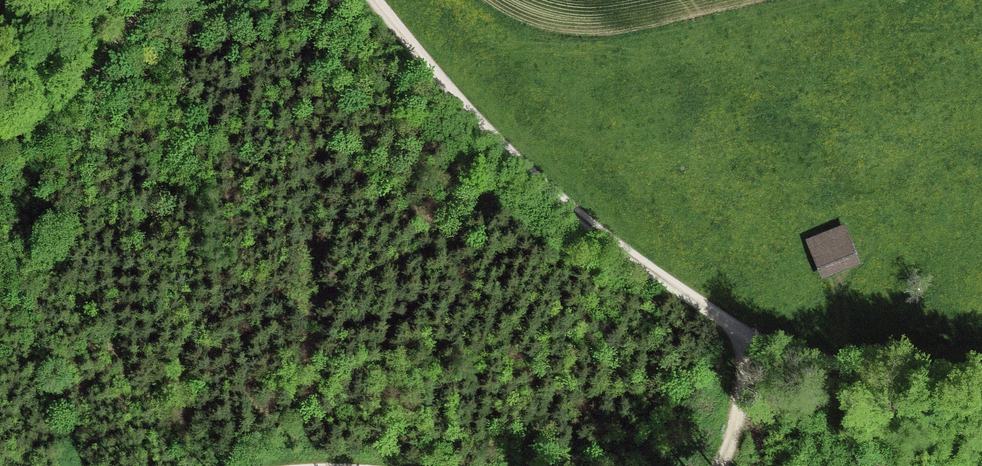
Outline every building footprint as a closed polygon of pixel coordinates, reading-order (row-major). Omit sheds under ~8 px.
[(845,231),(808,246),(820,274),(857,259),(845,231)]
